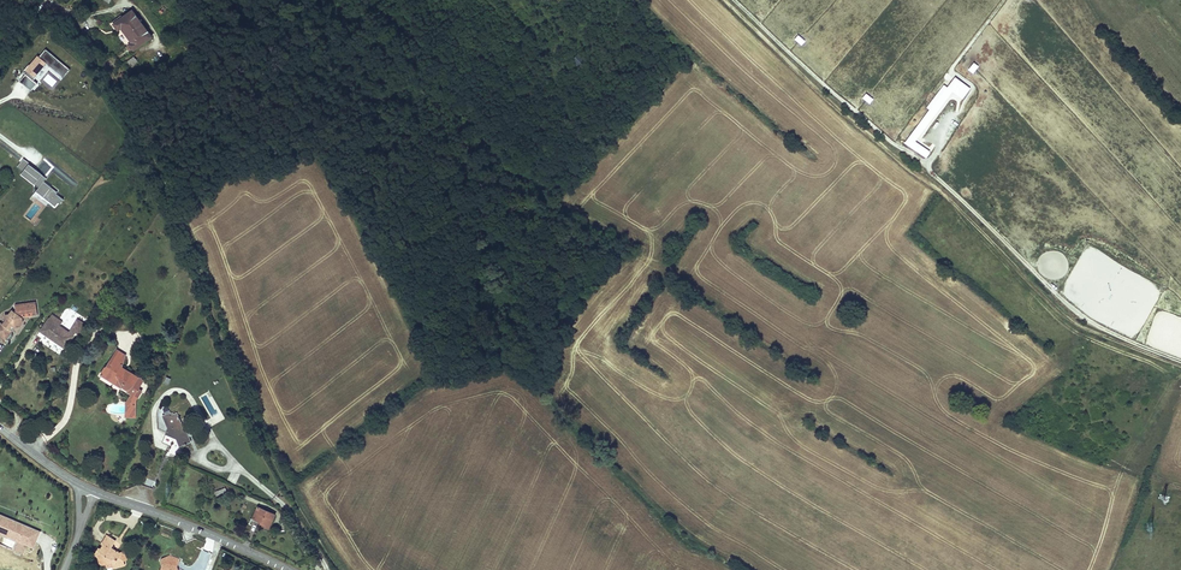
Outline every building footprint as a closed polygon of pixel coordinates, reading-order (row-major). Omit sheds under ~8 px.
[(155,48),(138,20),(124,28),(129,36),(132,34),(140,47),(137,49),(142,56),(155,48)] [(43,47),(17,80),(31,91),(37,83),(33,80),(46,64),(63,78),(70,69),(43,47)] [(579,53),(571,59),(578,67),(585,61),(579,53)] [(129,67),(137,63),(135,57),(126,61),(129,67)] [(38,77),(43,80),(41,85),(55,90),(61,74),(47,68),(45,72),(41,70),(38,77)] [(43,181),(46,177),(23,159),(17,167),(22,171),(20,173),(39,187),(36,192),(55,207),(63,197),(43,181)] [(15,329),(21,328),(20,325),(20,322),(21,320),(38,317),(34,303),(14,308),(15,315),(9,317),(6,318),(6,323),(4,326),(1,324),(0,325),(0,338),(5,342),(12,333),(10,331),(13,327),(15,329)] [(72,338),(48,321),(43,329),(46,331),(43,336),(63,350),(72,338)] [(1180,358),(1180,336),(1174,337),(1174,334),(1168,335),(1167,331),(1162,329),(1156,331),(1157,336),(1158,341),(1155,349),(1180,358)] [(106,370),(114,355),(111,354),(104,369),(106,370)] [(122,360),(114,355),(106,370),(104,369),(103,371),(109,374),(107,378),(112,381),(111,383),(131,394),(126,403),(130,417),(142,413),(139,402),(136,400),(142,388),(139,386),(143,378),(134,373),(129,374),(124,371),(122,360)] [(109,374),(103,371),(99,377),(111,383),(112,381),(107,378),(109,374)] [(190,441),(181,414),(178,416),(176,411),(171,413),(170,411),(163,413),(167,426),(166,431),(176,437),(179,444),(182,442),(183,443),(190,441)] [(216,496),(227,492),(225,488),(214,491),(216,496)] [(272,516),(254,507),(248,519),(266,528),(272,516)] [(12,519),(14,517),(0,511),(0,527),(8,530),(8,528),(26,536),(24,539),(33,543),(39,527),(17,518),(16,521),(12,519)] [(8,528),(8,530),(0,527),(0,529),(24,539),(26,536),(8,528)] [(111,540),(102,534),(97,543),(99,544),(97,548),(94,547),(91,552),(93,554),(95,559),(99,557),(101,562),(107,560),(110,565),(119,562),(118,561),(117,557),(121,555),(120,550),(115,552),(113,549),(109,551),(106,549),(111,540)]
